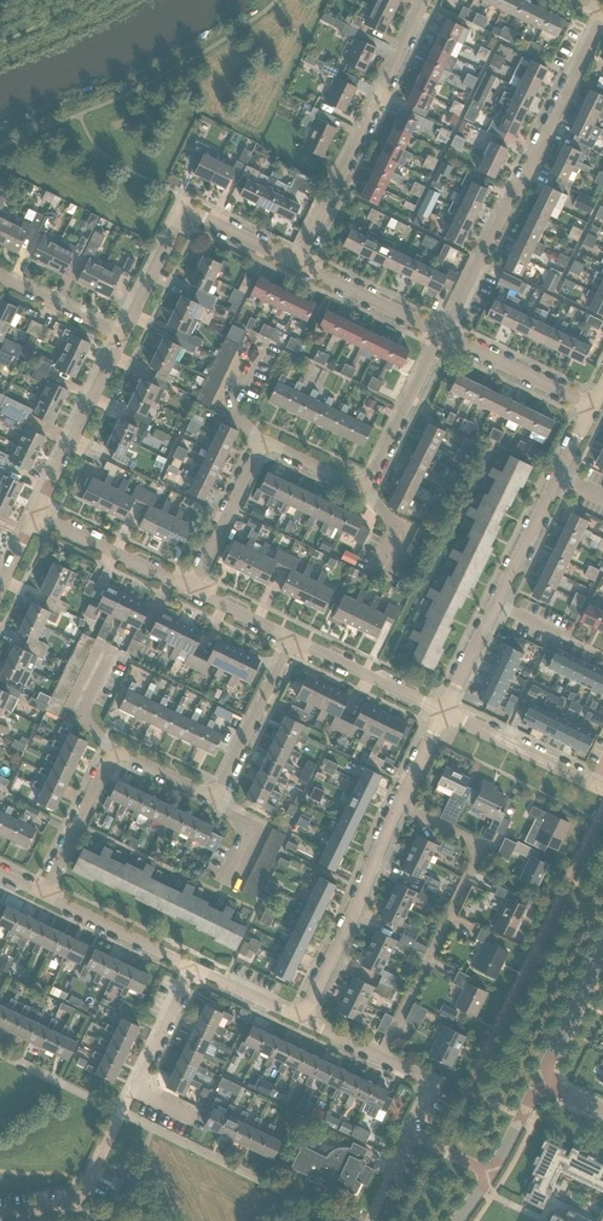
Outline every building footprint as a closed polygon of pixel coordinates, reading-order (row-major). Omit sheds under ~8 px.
[(373,7),(392,16),(400,0),(376,0),(373,7)] [(506,0),(490,0),(488,3),(502,10),(506,0)] [(523,0),(506,0),(502,10),(515,16),(523,0)] [(529,23),(537,7),(523,0),(515,16),(529,23)] [(392,16),(373,7),(366,20),(355,15),(353,19),(347,16),(344,22),(350,25),(364,32),(367,25),(384,33),(392,16)] [(463,19),(468,9),(463,7),(458,17),(463,19)] [(542,30),(550,13),(537,7),(529,23),(542,30)] [(477,26),(482,16),(477,13),(472,23),(477,26)] [(564,20),(550,13),(542,30),(540,34),(545,36),(548,32),(556,36),(564,20)] [(487,18),(482,16),(477,26),(482,28),(487,18)] [(370,35),(355,28),(337,19),(334,25),(343,30),(342,32),(354,37),(350,44),(354,46),(347,61),(366,70),(377,48),(366,43),(370,35)] [(447,19),(440,33),(457,41),(463,27),(447,19)] [(499,36),(502,29),(494,25),(491,32),(499,36)] [(504,39),(509,29),(504,26),(502,29),(499,36),(504,39)] [(514,31),(509,29),(504,39),(509,41),(514,31)] [(457,41),(440,33),(433,47),(450,55),(457,41)] [(492,49),(497,39),(489,35),(484,45),(492,49)] [(517,39),(512,36),(509,41),(509,42),(518,47),(517,39)] [(531,53),(536,43),(530,41),(525,51),(531,53)] [(541,46),(536,43),(531,53),(536,56),(541,46)] [(481,46),(478,51),(488,56),(490,51),(481,46)] [(450,55),(433,47),(426,61),(443,68),(450,55)] [(488,56),(478,51),(475,57),(485,62),(488,56)] [(316,64),(318,60),(308,54),(304,62),(315,67),(316,64)] [(495,54),(493,59),(503,64),(505,58),(495,54)] [(503,64),(493,59),(490,64),(500,69),(503,64)] [(350,75),(335,68),(318,60),(316,64),(322,67),(321,71),(334,77),(330,84),(334,86),(327,101),(347,110),(358,88),(347,83),(350,75)] [(515,70),(541,82),(548,68),(530,60),(526,69),(517,65),(515,70)] [(443,68),(426,61),(420,74),(437,82),(443,68)] [(521,79),(517,87),(534,96),(541,82),(515,70),(513,75),(521,79)] [(437,82),(420,74),(413,88),(430,95),(430,96),(434,98),(437,93),(432,91),(437,82)] [(467,74),(465,78),(475,83),(477,78),(467,74)] [(475,83),(465,78),(462,84),(472,89),(475,83)] [(482,81),(479,86),(489,91),(492,86),(482,81)] [(501,97),(528,109),(534,96),(517,87),(512,85),(508,93),(504,91),(501,97)] [(489,91),(479,86),(477,91),(487,96),(489,91)] [(423,110),(430,96),(430,95),(413,88),(407,102),(415,106),(412,112),(425,118),(430,121),(433,114),(428,112),(423,110)] [(602,112),(602,95),(592,90),(585,104),(602,112)] [(504,115),(521,123),(528,109),(501,97),(499,102),(503,104),(499,112),(504,114),(504,115)] [(454,101),(452,105),(462,110),(464,105),(454,101)] [(336,117),(313,107),(305,103),(302,109),(310,113),(309,115),(308,115),(305,115),(302,122),(303,124),(309,127),(312,128),(302,148),(323,158),(337,128),(332,126),(336,117)] [(578,117),(595,125),(602,112),(585,104),(578,117)] [(462,110),(452,105),(449,111),(450,112),(459,116),(462,110)] [(474,123),(479,113),(469,108),(464,118),(474,123)] [(450,112),(446,121),(455,125),(459,116),(450,112)] [(394,128),(410,136),(417,122),(400,114),(394,128)] [(514,137),(521,123),(504,115),(500,123),(493,119),(487,132),(504,140),(507,133),(514,137)] [(571,131),(579,135),(576,141),(589,148),(593,150),(602,130),(602,129),(595,125),(578,117),(571,131)] [(387,142),(404,150),(410,136),(394,128),(387,142)] [(446,143),(451,133),(441,128),(436,138),(446,143)] [(456,135),(453,140),(463,145),(465,140),(456,135)] [(463,145),(453,140),(451,146),(460,150),(463,145)] [(194,174),(210,181),(222,156),(217,153),(214,159),(205,154),(209,147),(201,143),(196,141),(188,159),(198,165),(194,174)] [(491,141),(484,155),(501,164),(508,150),(491,141)] [(565,144),(558,158),(581,169),(580,169),(589,173),(592,168),(578,161),(582,153),(585,155),(589,148),(576,141),(573,147),(565,144)] [(380,155),(397,163),(404,150),(387,142),(380,155)] [(374,169),(390,177),(397,163),(380,155),(374,169)] [(428,155),(425,160),(435,165),(437,160),(428,155)] [(501,164),(484,155),(477,169),(494,178),(501,164)] [(222,156),(210,181),(225,188),(230,178),(236,181),(244,164),(237,160),(233,168),(224,164),(227,158),(222,156)] [(581,169),(558,158),(552,172),(559,176),(569,180),(573,171),(578,173),(580,169),(581,169)] [(435,165),(425,160),(423,165),(433,170),(435,165)] [(447,178),(452,167),(442,162),(437,173),(447,178)] [(265,188),(259,185),(261,180),(257,178),(260,172),(246,165),(240,179),(246,182),(240,196),(257,204),(265,188)] [(367,182),(384,191),(390,177),(374,169),(367,182)] [(464,196),(482,204),(489,190),(480,186),(483,180),(467,172),(461,184),(469,187),(464,196)] [(293,180),(307,187),(310,180),(296,174),(293,180)] [(270,177),(265,188),(257,204),(274,212),(285,189),(275,184),(277,180),(270,177)] [(598,177),(595,182),(602,186),(602,179),(598,177)] [(304,194),(307,187),(293,180),(290,186),(287,185),(285,189),(274,212),(291,221),(299,204),(288,199),(293,189),(304,194)] [(569,180),(566,186),(571,189),(574,183),(569,180)] [(377,205),(384,191),(367,182),(360,196),(377,205)] [(415,182),(412,188),(422,192),(424,187),(415,182)] [(545,185),(539,199),(556,207),(562,193),(545,185)] [(422,192),(412,188),(410,193),(419,197),(422,192)] [(429,189),(427,194),(437,199),(439,194),(429,189)] [(55,195),(46,191),(42,199),(51,203),(55,195)] [(427,194),(420,208),(430,213),(437,199),(427,194)] [(597,204),(587,199),(580,195),(574,206),(592,214),(597,204)] [(310,205),(313,199),(306,196),(304,201),(310,205)] [(475,218),(482,204),(464,196),(460,204),(453,201),(450,206),(475,218)] [(556,207),(539,199),(532,212),(549,220),(556,207)] [(405,201),(403,206),(413,211),(415,206),(405,201)] [(469,232),(475,218),(450,206),(448,211),(455,215),(451,223),(469,232)] [(372,221),(377,211),(372,208),(367,218),(372,221)] [(427,218),(430,213),(420,208),(412,223),(419,227),(424,217),(427,218)] [(12,223),(5,220),(7,214),(0,210),(0,244),(2,245),(12,223)] [(382,214),(377,211),(372,221),(377,224),(382,214)] [(32,260),(48,267),(58,246),(50,242),(53,236),(46,233),(50,224),(53,225),(57,216),(49,212),(47,217),(45,217),(44,219),(38,233),(44,236),(32,260)] [(542,234),(549,220),(532,212),(526,226),(542,234)] [(20,227),(12,223),(2,245),(18,253),(29,229),(35,232),(43,216),(37,213),(30,225),(23,222),(20,227)] [(399,234),(404,224),(399,222),(394,232),(399,234)] [(462,246),(469,232),(451,223),(444,237),(462,246)] [(409,227),(404,224),(399,234),(405,237),(409,227)] [(538,242),(542,234),(526,226),(519,239),(543,251),(546,246),(538,242)] [(574,226),(571,231),(581,236),(584,231),(574,226)] [(343,246),(357,252),(365,236),(351,229),(343,246)] [(93,289),(104,268),(96,264),(99,259),(91,255),(96,245),(99,246),(104,236),(95,231),(83,255),(89,258),(78,282),(93,289)] [(365,236),(357,252),(370,259),(378,242),(381,237),(367,231),(365,236)] [(581,236),(571,231),(568,237),(578,241),(581,236)] [(588,233),(586,238),(596,243),(598,238),(588,233)] [(426,247),(431,237),(426,235),(421,245),(426,247)] [(58,246),(48,267),(64,275),(75,251),(81,254),(88,240),(81,237),(76,247),(69,244),(66,249),(58,246)] [(378,242),(370,259),(384,266),(392,249),(394,244),(381,237),(378,242)] [(436,240),(431,237),(426,247),(432,250),(436,240)] [(596,243),(586,238),(583,244),(593,249),(596,243)] [(543,251),(519,239),(512,253),(529,261),(533,253),(541,256),(543,251)] [(433,269),(425,285),(438,292),(442,286),(450,290),(458,274),(449,269),(446,275),(438,271),(450,246),(445,244),(433,269)] [(384,266),(397,272),(405,256),(392,249),(384,266)] [(522,275),(529,261),(512,253),(505,267),(522,275)] [(560,253),(558,258),(568,263),(571,258),(560,253)] [(214,278),(219,269),(225,272),(229,263),(223,260),(221,264),(203,255),(196,269),(214,278)] [(397,272),(411,279),(419,262),(405,256),(397,272)] [(112,272),(104,268),(93,289),(109,297),(121,273),(127,276),(135,260),(128,257),(122,270),(114,266),(112,272)] [(411,279),(425,285),(433,269),(424,265),(427,259),(422,257),(419,262),(411,279)] [(568,263),(558,258),(555,264),(565,268),(568,263)] [(575,260),(572,265),(582,270),(585,265),(575,260)] [(582,270),(572,265),(570,271),(580,276),(582,270)] [(214,278),(196,269),(189,283),(199,288),(195,294),(215,304),(219,298),(208,292),(211,285),(216,287),(219,280),(214,278)] [(561,277),(551,272),(544,287),(554,292),(561,277)] [(595,277),(596,277),(602,280),(602,275),(597,272),(594,276),(595,277)] [(511,289),(516,278),(503,273),(499,283),(511,289)] [(245,293),(252,279),(245,276),(238,290),(245,293)] [(265,301),(273,284),(259,277),(251,294),(261,299),(258,306),(262,308),(265,301)] [(602,297),(602,280),(596,277),(595,277),(593,282),(601,286),(597,294),(602,297)] [(518,292),(523,282),(517,279),(512,289),(518,292)] [(576,284),(566,279),(563,284),(573,289),(576,284)] [(528,284),(523,282),(518,292),(523,294),(528,284)] [(286,291),(273,284),(265,301),(274,305),(271,312),(275,314),(286,291)] [(597,294),(590,290),(587,295),(595,299),(590,308),(602,314),(602,297),(597,294)] [(300,297),(286,291),(275,314),(279,316),(283,309),(292,314),(300,297)] [(545,305),(550,295),(544,292),(540,302),(545,305)] [(181,296),(174,310),(193,319),(199,305),(212,311),(215,304),(195,294),(192,301),(181,296)] [(498,296),(488,316),(502,323),(515,297),(509,294),(507,300),(498,296)] [(555,298),(550,295),(545,305),(550,308),(555,298)] [(314,304),(300,297),(292,314),(306,321),(314,304)] [(516,330),(524,313),(516,309),(521,300),(515,297),(502,323),(516,330)] [(10,325),(16,313),(22,316),(26,309),(18,305),(17,308),(0,299),(0,320),(10,325)] [(239,306),(226,300),(222,307),(235,314),(239,306)] [(572,318),(577,308),(572,305),(567,316),(572,318)] [(516,330),(529,336),(533,330),(543,309),(537,307),(532,317),(524,313),(516,330)] [(582,311),(577,308),(572,318),(577,321),(582,311)] [(529,336),(543,343),(551,326),(544,323),(549,313),(543,309),(533,330),(529,336)] [(196,346),(199,347),(203,339),(195,335),(194,337),(191,335),(198,321),(193,319),(174,310),(167,324),(178,329),(175,336),(196,346)] [(319,327),(333,334),(341,317),(327,310),(319,327)] [(578,339),(573,349),(570,356),(584,363),(592,346),(584,343),(592,327),(599,330),(602,323),(602,321),(590,314),(578,339)] [(256,320),(251,317),(246,327),(251,330),(256,320)] [(341,317),(333,334),(346,340),(354,324),(341,317)] [(21,360),(22,360),(27,349),(19,345),(4,337),(10,325),(0,320),(0,341),(4,343),(1,349),(21,359),(21,360)] [(36,338),(43,325),(31,320),(25,332),(36,338)] [(543,343),(557,349),(560,343),(565,333),(570,323),(564,321),(559,330),(551,326),(543,343)] [(259,334),(264,336),(269,326),(264,324),(259,334)] [(354,324),(346,340),(360,347),(368,330),(354,324)] [(53,330),(43,325),(36,338),(46,343),(53,330)] [(229,331),(242,338),(246,331),(232,325),(229,331)] [(269,326),(264,336),(270,339),(274,329),(269,326)] [(63,351),(83,360),(91,344),(72,334),(73,332),(66,328),(62,335),(69,339),(63,351)] [(368,330),(360,347),(374,354),(382,337),(368,330)] [(226,338),(239,344),(242,338),(229,331),(226,338)] [(560,343),(557,349),(570,356),(573,349),(578,339),(565,333),(560,343)] [(196,346),(175,336),(172,342),(163,338),(156,352),(174,361),(175,360),(181,347),(193,353),(196,346)] [(297,352),(302,342),(291,337),(286,347),(297,352)] [(382,337),(374,354),(387,360),(395,344),(382,337)] [(223,344),(236,350),(239,344),(226,338),(223,344)] [(223,344),(220,350),(233,357),(236,350),(223,344)] [(395,344),(387,360),(384,366),(389,368),(391,362),(401,367),(409,350),(395,344)] [(8,367),(10,364),(17,368),(21,360),(21,359),(1,349),(0,351),(0,362),(8,367)] [(220,350),(217,356),(230,363),(233,357),(220,350)] [(313,360),(319,363),(323,353),(318,350),(313,360)] [(36,366),(49,373),(52,366),(75,377),(83,360),(63,351),(57,363),(42,356),(36,366)] [(174,361),(156,352),(149,366),(158,370),(155,377),(171,384),(174,378),(168,375),(171,367),(176,369),(179,362),(175,360),(174,361)] [(323,353),(319,363),(324,365),(329,355),(323,353)] [(286,362),(292,365),(296,357),(290,354),(286,362)] [(217,356),(214,363),(227,369),(230,363),(217,356)] [(211,369),(224,375),(227,369),(214,363),(211,369)] [(341,373),(346,376),(351,366),(345,364),(341,373)] [(40,397),(60,407),(68,390),(46,379),(49,373),(36,366),(31,377),(47,385),(40,397)] [(351,366),(346,376),(351,378),(356,369),(351,366)] [(208,375),(221,382),(224,375),(211,369),(210,371),(208,375)] [(269,400),(285,408),(294,389),(293,389),(283,384),(287,376),(282,374),(269,400)] [(464,397),(472,381),(458,374),(450,391),(464,397)] [(205,381),(218,388),(221,382),(208,375),(205,381)] [(167,391),(171,384),(155,377),(152,383),(141,378),(134,392),(157,404),(164,390),(167,391)] [(368,386),(373,389),(378,379),(372,377),(368,386)] [(378,379),(373,389),(378,392),(383,382),(378,379)] [(202,388),(215,394),(218,388),(205,381),(202,388)] [(285,408),(300,416),(310,397),(309,396),(299,391),(302,384),(297,381),(293,389),(294,389),(285,408)] [(477,404),(485,387),(472,381),(464,397),(477,404)] [(491,411),(499,394),(485,387),(477,404),(491,411)] [(199,394),(212,400),(215,394),(202,388),(199,394)] [(300,416),(316,423),(325,404),(314,399),(318,391),(313,389),(309,396),(310,397),(300,416)] [(137,411),(134,417),(149,425),(152,418),(146,415),(150,407),(155,409),(157,404),(134,392),(127,406),(137,411)] [(212,400),(199,394),(196,400),(209,407),(212,400)] [(505,417),(513,401),(499,394),(491,411),(505,417)] [(0,407),(26,419),(30,413),(52,424),(60,407),(40,397),(34,410),(19,402),(5,396),(0,407)] [(316,423),(331,431),(341,412),(340,412),(330,407),(334,399),(328,396),(325,404),(316,423)] [(365,405),(373,409),(376,402),(368,398),(365,405)] [(518,424),(526,407),(513,401),(505,417),(518,424)] [(341,412),(331,431),(347,438),(356,419),(346,414),(349,407),(344,404),(340,412),(341,412)] [(38,454),(46,437),(23,426),(26,419),(0,407),(0,420),(8,424),(24,431),(18,444),(38,454)] [(532,430),(540,414),(526,407),(518,424),(532,430)] [(360,412),(356,419),(347,438),(363,446),(372,427),(361,422),(365,414),(360,412)] [(451,424),(456,415),(450,412),(445,422),(451,424)] [(554,421),(540,414),(532,430),(546,437),(554,421)] [(119,419),(112,433),(137,445),(137,444),(140,446),(144,437),(143,437),(149,425),(134,417),(130,424),(119,419)] [(189,424),(199,429),(201,424),(192,419),(189,424)] [(464,431),(469,421),(464,419),(459,428),(464,431)] [(474,424),(469,421),(464,431),(470,434),(474,424)] [(214,437),(232,445),(238,431),(221,423),(214,437)] [(439,446),(445,432),(428,423),(421,437),(439,446)] [(196,434),(199,429),(189,424),(187,430),(192,432),(196,434)] [(493,440),(498,430),(493,427),(488,437),(493,440)] [(504,432),(498,430),(493,440),(499,443),(504,432)] [(137,445),(112,433),(105,447),(115,451),(111,458),(127,465),(130,459),(124,455),(128,448),(134,451),(137,445)] [(225,459),(232,445),(214,437),(208,450),(225,459)] [(415,450),(432,459),(439,446),(421,437),(415,450)] [(521,453),(525,443),(520,441),(515,451),(521,453)] [(530,446),(525,443),(521,453),(526,456),(530,446)] [(4,466),(7,460),(29,471),(38,454),(18,444),(12,456),(0,451),(0,464),(4,466)] [(176,451),(186,456),(188,451),(178,446),(176,451)] [(456,454),(466,459),(468,454),(458,449),(456,454)] [(219,472),(225,459),(208,450),(201,464),(219,472)] [(408,464),(425,473),(432,459),(415,450),(408,464)] [(183,462),(186,456),(176,451),(173,457),(183,462)] [(463,464),(466,459),(456,454),(453,460),(463,464)] [(164,464),(166,459),(158,455),(155,460),(164,464)] [(518,485),(521,487),(531,466),(511,456),(503,473),(493,468),(491,472),(518,485)] [(109,485),(119,467),(107,461),(104,468),(110,471),(104,483),(89,476),(83,488),(87,489),(82,499),(96,506),(107,484),(109,485)] [(15,500),(23,484),(1,473),(4,466),(0,464),(0,478),(1,478),(0,480),(0,493),(15,500)] [(212,486),(219,472),(201,464),(195,477),(212,486)] [(401,477),(418,486),(425,473),(408,464),(401,477)] [(179,470),(169,465),(167,470),(176,475),(179,470)] [(268,506),(281,479),(268,472),(259,489),(258,488),(253,499),(258,501),(263,491),(271,496),(266,505),(268,506)] [(508,506),(518,485),(491,472),(490,476),(497,479),(489,495),(486,494),(506,504),(508,506)] [(442,481),(452,486),(455,481),(445,476),(442,481)] [(205,500),(212,486),(195,477),(188,491),(205,500)] [(401,477),(394,491),(412,500),(418,486),(401,477)] [(96,506),(110,513),(121,491),(123,492),(129,481),(123,479),(118,489),(109,485),(107,484),(96,506)] [(295,485),(281,479),(268,506),(271,508),(276,498),(284,502),(280,512),(282,513),(295,485)] [(449,491),(452,486),(442,481),(440,486),(449,491)] [(121,491),(110,513),(124,520),(133,502),(140,505),(148,490),(137,485),(132,496),(123,492),(121,491)] [(308,492),(295,485),(282,513),(285,514),(290,505),(298,509),(293,518),(295,519),(308,492)] [(158,496),(148,490),(140,505),(148,509),(139,527),(153,534),(164,512),(161,511),(153,506),(158,496)] [(419,504),(412,500),(394,491),(387,505),(405,513),(407,508),(416,512),(419,504)] [(322,499),(308,492),(295,519),(298,521),(303,511),(311,515),(307,525),(309,526),(322,499)] [(7,517),(15,500),(0,493),(0,514),(7,517)] [(496,524),(506,504),(486,494),(478,511),(471,507),(469,511),(496,524)] [(198,503),(185,496),(182,502),(196,509),(198,503)] [(335,505),(322,499),(309,526),(312,527),(316,518),(325,522),(320,531),(322,532),(335,505)] [(166,500),(161,511),(164,512),(153,534),(167,540),(178,519),(175,517),(167,513),(172,502),(166,500)] [(429,508),(438,513),(441,508),(431,503),(429,508)] [(349,512),(335,505),(322,532),(325,534),(330,524),(338,528),(333,538),(336,539),(349,512)] [(178,519),(167,540),(181,547),(192,526),(180,520),(186,509),(180,506),(175,517),(178,519)] [(436,518),(438,513),(429,508),(426,513),(436,518)] [(262,520),(266,512),(261,510),(257,518),(262,520)] [(489,546),(493,536),(499,525),(496,524),(469,511),(467,515),(477,520),(469,536),(471,538),(489,546)] [(363,518),(349,512),(336,539),(339,540),(343,531),(354,536),(360,525),(363,518)] [(601,544),(602,545),(602,539),(592,533),(593,532),(586,529),(589,521),(573,513),(566,527),(583,535),(601,544)] [(248,548),(251,549),(256,538),(263,525),(250,518),(247,525),(252,527),(247,537),(249,538),(245,546),(234,541),(223,562),(238,569),(248,548)] [(290,519),(284,531),(289,533),(295,522),(290,519)] [(370,530),(360,525),(354,536),(355,540),(363,544),(370,530)] [(560,541),(576,549),(583,535),(566,527),(560,541)] [(417,528),(414,535),(428,541),(431,535),(417,528)] [(414,535),(411,542),(425,548),(428,541),(414,535)] [(481,567),(486,557),(491,547),(489,546),(471,538),(464,554),(454,549),(452,553),(481,567)] [(553,554),(569,562),(576,549),(560,541),(553,554)] [(259,553),(251,549),(248,548),(238,569),(251,576),(262,554),(265,556),(270,545),(265,542),(259,553)] [(411,542),(408,548),(421,555),(425,548),(411,542)] [(408,548),(405,555),(418,561),(421,555),(408,548)] [(262,554),(251,576),(266,583),(274,565),(282,569),(289,554),(279,549),(273,560),(265,556),(262,554)] [(471,588),(481,567),(452,553),(450,557),(460,562),(452,578),(469,587),(471,588)] [(300,559),(289,554),(282,569),(289,573),(281,590),(295,597),(305,576),(303,574),(294,570),(300,559)] [(358,557),(352,554),(348,562),(354,565),(358,557)] [(546,568),(563,576),(569,562),(553,554),(546,568)] [(405,555),(402,562),(415,568),(418,561),(405,555)] [(338,561),(330,557),(326,565),(334,568),(338,561)] [(65,585),(70,576),(75,578),(77,574),(54,562),(47,576),(65,585)] [(402,562),(398,568),(412,575),(415,568),(402,562)] [(308,563),(303,574),(305,576),(295,597),(309,604),(319,582),(316,581),(308,577),(313,566),(308,563)] [(590,565),(587,571),(597,576),(600,570),(590,565)] [(359,571),(352,567),(348,574),(356,578),(359,571)] [(408,581),(412,575),(398,568),(395,575),(408,581)] [(540,581),(556,589),(563,576),(546,568),(540,581)] [(319,582),(309,604),(323,611),(333,589),(322,584),(327,573),(322,570),(316,581),(319,582)] [(597,576),(587,571),(585,576),(595,581),(597,576)] [(46,601),(62,609),(66,611),(69,604),(58,599),(63,590),(68,592),(70,587),(65,585),(47,576),(40,590),(50,595),(46,601)] [(456,606),(459,607),(469,587),(452,578),(449,577),(441,593),(432,588),(430,592),(456,605),(456,606)] [(96,583),(90,579),(89,579),(82,593),(89,596),(96,583)] [(404,591),(407,585),(399,581),(396,587),(404,591)] [(549,603),(556,589),(540,581),(533,595),(549,603)] [(111,615),(121,593),(107,586),(99,604),(91,600),(84,615),(95,620),(100,609),(108,613),(111,615)] [(358,602),(361,603),(366,592),(361,589),(356,600),(344,595),(334,616),(348,623),(358,602)] [(447,625),(456,606),(456,605),(430,592),(428,596),(435,600),(427,616),(429,618),(447,625)] [(125,621),(135,600),(121,593),(111,615),(108,613),(97,635),(105,639),(112,625),(110,624),(114,616),(122,620),(125,621)] [(577,593),(574,598),(584,603),(587,597),(577,593)] [(369,607),(361,603),(358,602),(348,623),(362,630),(372,608),(375,610),(380,599),(375,596),(369,607)] [(584,603),(574,598),(572,603),(582,608),(584,603)] [(149,607),(135,600),(125,621),(122,620),(117,631),(122,634),(128,623),(139,628),(149,607)] [(62,609),(46,601),(43,608),(32,603),(25,617),(43,626),(48,616),(55,619),(57,615),(58,616),(62,609)] [(372,608),(362,630),(376,637),(384,619),(392,623),(399,608),(388,603),(383,614),(375,610),(372,608)] [(602,614),(602,610),(590,604),(582,621),(596,627),(602,614)] [(161,653),(167,642),(164,640),(175,619),(160,612),(150,634),(161,639),(156,650),(161,653)] [(43,626),(25,617),(18,631),(29,636),(26,643),(46,652),(49,646),(37,640),(43,626)] [(439,647),(444,637),(449,627),(447,625),(429,618),(421,634),(414,630),(412,634),(439,647)] [(178,647),(188,625),(175,619),(164,640),(167,642),(175,646),(170,657),(175,659),(181,649),(178,647)] [(194,669),(201,654),(194,650),(202,632),(188,625),(178,647),(181,649),(189,653),(184,663),(194,669)] [(91,630),(85,627),(82,632),(89,635),(91,630)] [(82,633),(78,640),(92,646),(95,639),(82,633)] [(412,659),(432,669),(442,648),(439,647),(412,634),(411,638),(420,643),(412,659)] [(511,643),(524,649),(527,642),(515,636),(511,643)] [(126,651),(133,654),(139,642),(132,639),(126,651)] [(78,640),(75,646),(89,652),(92,646),(78,640)] [(209,657),(201,654),(194,669),(205,674),(210,663),(218,667),(221,668),(232,647),(217,640),(209,657)] [(139,642),(133,654),(139,658),(146,645),(139,642)] [(46,652),(26,643),(23,649),(14,645),(7,659),(32,671),(39,657),(43,659),(46,652)] [(519,664),(525,653),(506,644),(500,655),(519,664)] [(75,646),(73,651),(86,658),(89,652),(75,646)] [(235,675),(246,653),(232,647),(221,668),(218,667),(213,678),(219,681),(224,670),(232,674),(235,675)] [(549,668),(560,673),(569,654),(558,649),(549,668)] [(86,658),(73,651),(70,657),(83,664),(86,658)] [(260,660),(246,653),(235,675),(232,674),(227,685),(233,687),(238,676),(249,682),(260,660)] [(571,678),(580,659),(569,654),(560,673),(571,678)] [(519,664),(500,655),(495,666),(514,675),(519,664)] [(83,664),(70,657),(67,663),(81,669),(83,664)] [(7,659),(0,673),(9,677),(6,684),(21,692),(24,685),(25,686),(32,671),(7,659)] [(581,684),(591,665),(580,659),(571,678),(581,684)] [(67,663),(64,670),(77,676),(81,669),(67,663)] [(592,689),(601,670),(591,665),(581,684),(592,689)] [(495,666),(490,676),(509,686),(514,675),(495,666)] [(532,670),(526,668),(523,674),(529,677),(532,670)] [(64,670),(61,676),(74,683),(77,676),(64,670)] [(601,670),(592,689),(602,694),(602,671),(601,670)] [(305,721),(313,705),(310,704),(321,682),(307,675),(296,697),(308,702),(304,710),(292,705),(288,713),(305,721)] [(61,676),(57,683),(71,690),(74,683),(61,676)] [(490,676),(485,687),(504,696),(509,686),(490,676)] [(527,681),(520,678),(518,683),(524,686),(527,681)] [(119,708),(135,716),(144,697),(133,692),(137,684),(132,682),(119,708)] [(322,723),(327,712),(324,710),(335,689),(321,682),(310,704),(313,705),(322,709),(316,720),(322,723)] [(57,683),(54,690),(67,697),(71,690),(57,683)] [(160,705),(159,705),(149,700),(156,685),(151,683),(148,689),(144,697),(135,716),(151,723),(160,705)] [(3,708),(11,712),(21,692),(6,684),(3,691),(0,689),(0,707),(3,708)] [(537,698),(541,689),(533,685),(528,693),(537,698)] [(557,685),(554,690),(561,693),(564,688),(557,685)] [(504,696),(485,687),(479,698),(498,707),(504,696)] [(341,732),(348,717),(340,713),(349,696),(335,689),(324,710),(327,712),(335,716),(330,727),(341,732)] [(54,690),(51,697),(64,704),(67,697),(54,690)] [(572,692),(568,699),(573,701),(576,694),(572,692)] [(229,695),(224,693),(220,701),(225,704),(229,695)] [(582,698),(576,695),(573,701),(579,704),(582,698)] [(31,696),(28,704),(44,712),(45,709),(47,704),(31,696)] [(183,696),(179,705),(183,707),(188,699),(183,696)] [(51,697),(47,703),(48,704),(47,704),(61,711),(64,704),(51,697)] [(151,723),(166,731),(175,712),(165,707),(168,699),(163,697),(159,705),(160,705),(151,723)] [(569,708),(574,710),(578,704),(573,701),(569,708)] [(355,721),(348,717),(341,732),(351,737),(357,726),(365,730),(368,732),(378,710),(364,703),(355,721)] [(534,728),(543,709),(532,703),(522,722),(534,728)] [(47,704),(45,709),(58,716),(61,711),(47,704)] [(180,715),(184,707),(183,707),(179,705),(175,712),(166,731),(182,739),(191,720),(180,715)] [(233,713),(217,706),(214,713),(229,721),(233,713)] [(544,733),(554,714),(543,709),(534,728),(544,733)] [(392,717),(378,710),(368,732),(365,730),(360,741),(365,744),(370,733),(379,737),(382,738),(392,717)] [(585,718),(590,721),(593,714),(588,711),(585,718)] [(182,739),(197,746),(206,728),(206,727),(196,722),(200,715),(195,712),(191,720),(182,739)] [(564,719),(554,714),(544,733),(555,738),(564,719)] [(593,714),(590,721),(593,722),(596,721),(599,716),(593,714)] [(54,740),(53,742),(80,755),(87,741),(70,733),(74,725),(64,720),(65,719),(58,716),(56,721),(56,724),(61,727),(58,732),(68,736),(64,745),(54,740)] [(279,730),(306,743),(308,740),(298,735),(303,725),(286,716),(279,730)] [(379,737),(368,758),(366,762),(380,769),(384,760),(376,757),(384,740),(396,745),(406,723),(392,717),(382,738),(379,737)] [(575,724),(564,719),(555,738),(566,743),(575,724)] [(210,720),(206,727),(206,728),(197,746),(213,754),(222,735),(211,730),(215,722),(210,720)] [(6,735),(9,728),(0,724),(0,732),(6,735)] [(566,743),(576,749),(586,729),(575,724),(566,743)] [(587,754),(597,735),(586,729),(576,749),(587,754)] [(305,745),(306,743),(279,730),(272,743),(299,757),(301,753),(291,749),(296,740),(305,745)] [(340,732),(335,743),(344,747),(349,736),(340,732)] [(26,745),(30,739),(20,734),(17,741),(26,745)] [(14,740),(12,746),(23,751),(26,745),(17,741),(14,740)] [(80,755),(53,742),(52,745),(61,750),(57,758),(48,754),(47,755),(74,768),(80,755)] [(299,758),(299,757),(272,743),(266,757),(293,770),(294,767),(285,762),(289,754),(299,758)] [(74,768),(47,755),(45,759),(55,763),(51,772),(41,767),(40,769),(67,782),(74,768)] [(292,772),(293,770),(266,757),(259,770),(286,784),(288,780),(278,776),(282,767),(292,772)] [(328,760),(326,765),(335,770),(337,765),(328,760)] [(335,770),(326,765),(323,771),(333,775),(335,770)] [(447,766),(438,784),(453,791),(446,807),(460,814),(467,800),(470,793),(463,790),(469,777),(447,766)] [(358,781),(375,789),(382,775),(364,767),(358,781)] [(67,782),(40,769),(39,772),(48,777),(44,785),(35,781),(34,782),(61,795),(67,782)] [(285,785),(286,784),(259,770),(253,784),(280,797),(281,794),(272,789),(276,781),(285,785)] [(297,781),(305,785),(308,778),(300,774),(297,781)] [(9,779),(0,775),(0,782),(6,785),(9,779)] [(132,787),(118,780),(110,797),(108,796),(103,806),(108,809),(113,799),(121,803),(123,804),(132,787)] [(368,803),(375,789),(358,781),(351,794),(368,803)] [(61,795),(34,782),(32,786),(42,790),(37,801),(54,809),(61,795)] [(470,793),(467,800),(474,804),(473,806),(485,812),(484,814),(493,818),(489,828),(497,832),(504,818),(504,817),(506,813),(498,810),(504,796),(496,792),(498,788),(485,782),(479,792),(472,789),(470,793)] [(279,799),(280,797),(253,784),(246,798),(263,806),(262,808),(272,813),(275,807),(265,803),(269,794),(279,799)] [(145,793),(132,787),(123,804),(121,803),(117,813),(122,815),(126,806),(135,810),(137,811),(145,793)] [(315,787),(312,792),(322,797),(324,791),(315,787)] [(322,797),(312,792),(310,797),(320,802),(322,797)] [(159,800),(145,793),(137,811),(135,810),(130,819),(135,822),(140,812),(148,816),(150,817),(159,800)] [(362,816),(368,803),(351,794),(344,808),(362,816)] [(293,803),(300,806),(303,799),(296,796),(293,803)] [(416,804),(422,807),(425,801),(419,798),(416,804)] [(172,806),(159,800),(150,817),(148,816),(143,826),(146,827),(143,834),(145,835),(153,819),(162,823),(163,824),(172,806)] [(286,813),(293,817),(298,807),(290,803),(286,813)] [(39,811),(29,805),(25,813),(35,819),(39,811)] [(11,840),(20,821),(9,816),(13,808),(8,806),(4,813),(4,814),(0,823),(0,834),(11,840)] [(186,813),(172,806),(163,824),(162,823),(157,833),(162,835),(167,825),(175,830),(177,831),(186,813)] [(556,849),(569,823),(549,813),(549,814),(532,806),(528,814),(544,822),(536,839),(556,849)] [(355,830),(362,816),(344,808),(338,821),(355,830)] [(20,821),(11,840),(27,847),(36,829),(25,823),(29,816),(24,813),(20,821)] [(199,820),(186,813),(177,831),(175,830),(170,839),(175,842),(180,832),(189,836),(190,837),(199,820)] [(302,814),(299,819),(309,824),(311,819),(302,814)] [(504,818),(497,832),(504,835),(510,821),(504,818)] [(306,829),(309,824),(299,819),(296,825),(296,824),(293,830),(296,831),(298,825),(306,829)] [(203,846),(215,852),(222,838),(210,832),(213,826),(199,820),(190,837),(189,836),(184,846),(189,848),(194,839),(204,844),(203,846)] [(349,843),(355,830),(338,821),(331,835),(349,843)] [(272,829),(269,835),(282,842),(285,836),(272,829)] [(115,836),(123,840),(126,834),(118,830),(115,836)] [(282,842),(269,835),(266,842),(279,848),(282,842)] [(342,857),(349,843),(331,835),(325,849),(342,857)] [(409,852),(429,862),(435,849),(450,857),(456,846),(443,840),(440,846),(417,835),(409,852)] [(505,838),(500,849),(511,854),(513,851),(529,859),(519,879),(537,888),(549,865),(536,859),(539,852),(517,841),(516,843),(505,838)] [(295,851),(298,846),(288,841),(286,847),(295,851)] [(279,848),(266,842),(262,848),(276,855),(279,848)] [(99,857),(93,854),(82,849),(73,869),(94,879),(95,876),(108,849),(104,847),(99,857)] [(276,855),(262,848),(259,854),(274,861),(276,855)] [(116,883),(124,866),(108,858),(111,851),(108,849),(95,876),(115,886),(116,884),(116,883)] [(335,871),(342,857),(325,849),(318,863),(335,871)] [(423,874),(429,862),(409,852),(401,869),(426,881),(422,887),(435,893),(440,883),(423,874)] [(274,861),(259,854),(256,861),(271,868),(274,861)] [(169,865),(176,869),(180,860),(174,856),(169,865)] [(288,868),(290,863),(280,858),(278,863),(288,868)] [(271,868),(256,861),(253,867),(268,874),(271,868)] [(142,872),(136,869),(125,864),(124,866),(116,883),(116,884),(136,893),(149,866),(146,865),(142,872)] [(155,906),(165,886),(149,878),(153,868),(149,866),(136,893),(135,896),(155,906)] [(202,879),(207,869),(202,867),(193,870),(191,874),(202,879)] [(268,874),(253,867),(250,873),(265,880),(268,874)] [(265,880),(250,873),(247,880),(262,887),(265,880)] [(312,890),(330,899),(337,885),(319,876),(312,890)] [(262,887),(247,880),(244,886),(259,893),(262,887)] [(269,880),(267,885),(277,890),(279,885),(269,880)] [(389,899),(408,909),(415,897),(430,904),(435,893),(422,887),(419,894),(397,883),(389,899)] [(181,894),(165,886),(155,906),(176,916),(177,913),(190,886),(186,884),(181,894)] [(277,890),(267,885),(264,890),(274,895),(277,890)] [(197,923),(207,903),(190,895),(194,888),(190,886),(177,913),(197,923)] [(259,893),(244,886),(241,892),(256,900),(259,893)] [(514,936),(527,909),(516,904),(520,896),(498,886),(494,894),(505,899),(493,925),(514,936)] [(323,912),(330,899),(312,890),(306,904),(323,912)] [(415,941),(420,930),(402,922),(408,909),(389,899),(380,916),(405,928),(402,935),(415,941)] [(222,914),(216,911),(206,906),(207,903),(197,923),(196,925),(216,935),(229,909),(225,907),(222,914)] [(317,926),(323,912),(306,904),(299,918),(317,926)] [(20,912),(6,906),(0,919),(0,927),(1,925),(10,929),(12,930),(20,912)] [(236,948),(245,928),(229,920),(233,910),(229,909),(216,935),(215,938),(236,948)] [(265,911),(262,916),(272,921),(275,916),(265,911)] [(12,930),(10,929),(5,938),(10,941),(15,931),(23,935),(25,937),(34,919),(20,912),(12,930)] [(272,921),(262,916),(260,922),(270,927),(272,921)] [(310,940),(317,926),(299,918),(293,931),(310,940)] [(28,938),(37,942),(39,943),(47,926),(34,919),(25,937),(23,935),(18,945),(23,947),(28,938)] [(42,944),(50,949),(52,950),(61,932),(47,926),(39,943),(37,942),(32,952),(37,954),(42,944)] [(495,977),(507,951),(493,944),(497,936),(481,928),(476,939),(486,943),(474,967),(495,977)] [(428,947),(415,941),(402,935),(399,941),(376,930),(368,947),(388,957),(394,944),(410,952),(422,958),(428,947)] [(303,953),(310,940),(293,931),(286,945),(303,953)] [(55,951),(64,955),(66,956),(74,939),(61,932),(52,950),(50,949),(45,958),(50,961),(55,951)] [(252,938),(249,943),(259,948),(261,943),(252,938)] [(66,956),(64,955),(59,965),(64,967),(69,958),(79,963),(88,945),(74,939),(66,956)] [(244,941),(239,952),(245,955),(248,949),(247,948),(249,943),(244,941)] [(259,948),(249,943),(247,948),(248,949),(257,953),(259,948)] [(297,967),(303,953),(286,945),(279,958),(297,967)] [(382,969),(388,957),(368,947),(360,964),(383,975),(379,981),(392,987),(397,977),(382,969)] [(100,973),(108,955),(94,948),(86,965),(84,965),(80,975),(85,977),(89,968),(98,972),(100,973)] [(122,962),(108,955),(100,973),(98,972),(93,981),(98,984),(103,974),(111,978),(113,979),(122,962)] [(290,981),(297,967),(279,958),(273,972),(290,981)] [(11,963),(4,959),(0,968),(0,969),(7,973),(11,963)] [(127,986),(135,968),(122,962),(113,979),(111,978),(105,991),(110,993),(114,986),(122,990),(125,985),(127,986)] [(149,975),(135,968),(127,986),(125,985),(122,990),(120,994),(125,997),(130,987),(140,993),(149,975)] [(481,1005),(487,992),(468,983),(471,977),(458,971),(452,983),(464,989),(455,1006),(473,1015),(478,1004),(481,1005)] [(387,998),(392,987),(379,981),(376,988),(354,977),(345,994),(365,1003),(371,991),(387,998)] [(13,999),(0,1026),(14,1033),(27,1006),(25,1005),(20,1014),(12,1010),(21,992),(17,990),(13,999)] [(59,997),(65,999),(68,993),(62,990),(59,997)] [(359,1015),(365,1003),(345,994),(337,1010),(357,1020),(356,1021),(363,1025),(366,1019),(359,1015)] [(0,1026),(13,999),(11,998),(7,1008),(0,1005),(0,1026)] [(78,998),(75,1005),(81,1008),(85,1001),(78,998)] [(92,1006),(85,1003),(82,1008),(89,1012),(92,1006)] [(216,1027),(217,1025),(222,1016),(231,1021),(234,1016),(223,1011),(223,1013),(206,1004),(199,1018),(216,1027)] [(425,1009),(414,1004),(405,1021),(417,1027),(425,1009)] [(27,1039),(40,1012),(38,1011),(34,1021),(25,1017),(30,1007),(27,1006),(14,1033),(27,1039)] [(453,1020),(457,1012),(451,1008),(450,1011),(443,1008),(440,1014),(453,1020)] [(27,1039),(41,1046),(54,1019),(52,1018),(47,1027),(39,1023),(43,1014),(40,1012),(27,1039)] [(82,1015),(75,1012),(73,1017),(79,1020),(82,1015)] [(394,1017),(393,1017),(385,1013),(377,1030),(386,1034),(394,1017)] [(107,1024),(106,1027),(133,1040),(140,1026),(122,1018),(117,1029),(107,1024)] [(227,1030),(217,1025),(216,1027),(199,1018),(192,1032),(210,1040),(211,1038),(215,1030),(225,1035),(227,1030)] [(54,1052),(67,1025),(65,1024),(61,1034),(52,1030),(57,1020),(54,1019),(41,1046),(54,1052)] [(451,1067),(466,1036),(439,1023),(433,1036),(437,1038),(428,1056),(451,1067)] [(70,1027),(67,1025),(54,1052),(68,1059),(76,1042),(66,1036),(70,1027)] [(247,1045),(256,1049),(257,1049),(265,1032),(252,1025),(244,1042),(242,1041),(237,1052),(242,1054),(247,1045)] [(133,1040),(106,1027),(105,1029),(114,1034),(110,1042),(101,1038),(99,1041),(126,1054),(133,1040)] [(210,1040),(192,1032),(186,1045),(203,1054),(204,1052),(208,1043),(218,1048),(221,1043),(211,1038),(210,1040)] [(257,1049),(256,1049),(251,1058),(256,1061),(261,1051),(269,1055),(270,1056),(279,1038),(265,1032),(257,1049)] [(270,1056),(269,1055),(264,1065),(269,1067),(274,1058),(283,1062),(284,1062),(292,1045),(279,1038),(270,1056)] [(126,1054),(99,1041),(98,1043),(108,1047),(104,1056),(94,1051),(93,1054),(120,1067),(126,1054)] [(214,1056),(204,1052),(203,1054),(186,1045),(179,1059),(197,1067),(198,1065),(202,1057),(212,1062),(214,1056)] [(224,1045),(222,1050),(230,1054),(233,1049),(224,1045)] [(306,1051),(292,1045),(284,1062),(283,1062),(278,1071),(283,1074),(288,1064),(296,1068),(297,1069),(306,1051)] [(297,1069),(296,1068),(291,1078),(296,1080),(301,1071),(310,1075),(311,1075),(320,1058),(306,1051),(297,1069)] [(120,1067),(93,1054),(92,1056),(101,1061),(97,1069),(88,1064),(85,1070),(96,1074),(96,1073),(113,1081),(120,1067)] [(240,1057),(234,1055),(230,1062),(236,1065),(240,1057)] [(80,1057),(77,1064),(84,1068),(87,1061),(80,1057)] [(315,1077),(323,1081),(325,1082),(333,1064),(320,1058),(311,1075),(310,1075),(305,1084),(304,1084),(301,1090),(304,1091),(307,1086),(310,1087),(315,1077)] [(197,1067),(179,1059),(173,1072),(190,1081),(191,1079),(195,1070),(205,1075),(207,1070),(198,1065),(197,1067)] [(328,1084),(337,1088),(338,1089),(347,1071),(333,1064),(325,1082),(323,1081),(318,1091),(323,1093),(328,1084)] [(342,1090),(350,1094),(352,1095),(360,1078),(347,1071),(338,1089),(337,1088),(332,1097),(337,1100),(342,1090)] [(201,1083),(191,1079),(190,1081),(173,1072),(166,1086),(184,1095),(189,1084),(198,1088),(201,1083)] [(218,1086),(226,1090),(230,1081),(222,1077),(218,1086)] [(355,1097),(364,1101),(365,1102),(374,1084),(360,1078),(352,1095),(350,1094),(345,1104),(351,1106),(355,1097)] [(260,1083),(251,1079),(248,1086),(256,1090),(260,1083)] [(365,1102),(364,1101),(359,1111),(364,1113),(369,1103),(379,1109),(387,1112),(394,1099),(386,1095),(388,1091),(374,1084),(365,1102)] [(273,1088),(268,1085),(264,1092),(269,1095),(273,1088)] [(211,1091),(204,1087),(198,1100),(204,1104),(211,1091)] [(285,1097),(277,1093),(274,1099),(282,1103),(285,1097)] [(204,1125),(218,1132),(231,1105),(229,1104),(225,1114),(216,1109),(221,1100),(216,1097),(211,1108),(213,1108),(204,1125)] [(311,1104),(301,1100),(296,1110),(306,1114),(311,1104)] [(218,1132),(232,1139),(245,1111),(243,1110),(238,1120),(230,1116),(235,1106),(231,1105),(218,1132)] [(325,1112),(314,1107),(310,1116),(321,1122),(325,1112)] [(232,1139),(245,1145),(258,1118),(256,1117),(252,1127),(243,1123),(248,1113),(245,1111),(232,1139)] [(341,1120),(328,1114),(323,1123),(337,1129),(341,1120)] [(245,1145),(259,1152),(272,1124),(270,1124),(265,1133),(257,1129),(261,1119),(258,1118),(245,1145)] [(355,1126),(344,1121),(339,1130),(350,1136),(355,1126)] [(272,1124),(259,1152),(273,1158),(281,1141),(270,1136),(275,1126),(272,1124)] [(355,1125),(355,1126),(350,1136),(365,1143),(371,1132),(355,1125)] [(596,1161),(597,1158),(590,1154),(589,1157),(580,1153),(582,1150),(574,1147),(570,1156),(566,1154),(568,1150),(547,1140),(543,1147),(546,1148),(542,1157),(539,1155),(536,1163),(538,1164),(534,1173),(537,1175),(534,1181),(537,1182),(532,1193),(529,1192),(526,1199),(531,1201),(545,1208),(554,1190),(548,1187),(551,1181),(553,1182),(560,1166),(602,1187),(602,1164),(596,1161)] [(353,1142),(350,1148),(348,1148),(347,1147),(345,1147),(343,1147),(340,1147),(338,1148),(337,1148),(335,1149),(333,1150),(331,1151),(330,1152),(329,1153),(328,1154),(327,1155),(326,1157),(302,1145),(291,1167),(307,1175),(309,1172),(311,1173),(308,1179),(341,1195),(343,1189),(353,1193),(356,1192),(361,1183),(367,1186),(375,1169),(365,1164),(365,1163),(364,1160),(363,1159),(367,1149),(353,1142)] [(570,1209),(565,1219),(554,1213),(551,1220),(594,1220),(570,1209)]
